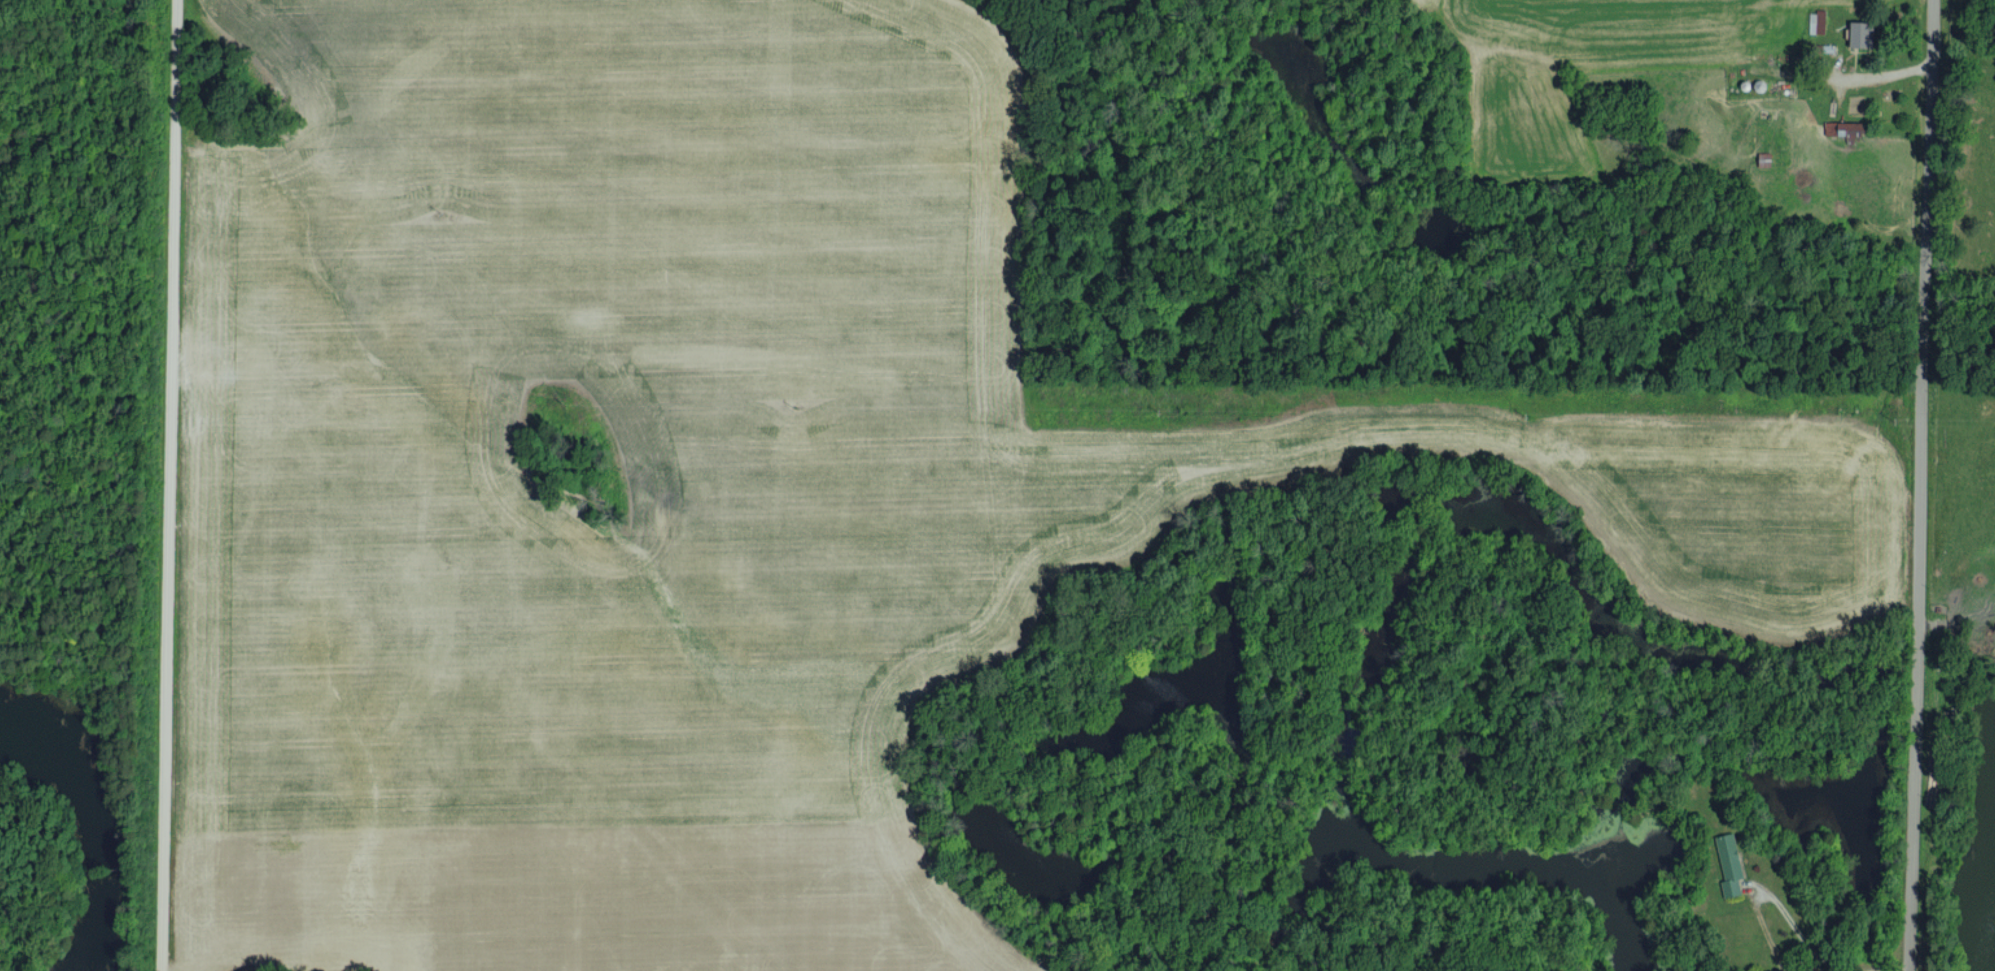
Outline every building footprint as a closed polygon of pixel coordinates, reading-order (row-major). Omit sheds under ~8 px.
[(1874,47),(1875,21),(1854,21),(1853,46),(1874,47)] [(1858,131),(1868,131),(1868,121),(1826,122),(1826,134),(1848,134),(1848,143),(1858,143),(1858,131)] [(1745,875),(1736,834),(1717,837),(1726,879),(1722,880),(1725,897),(1743,893),(1739,877),(1745,875)]
